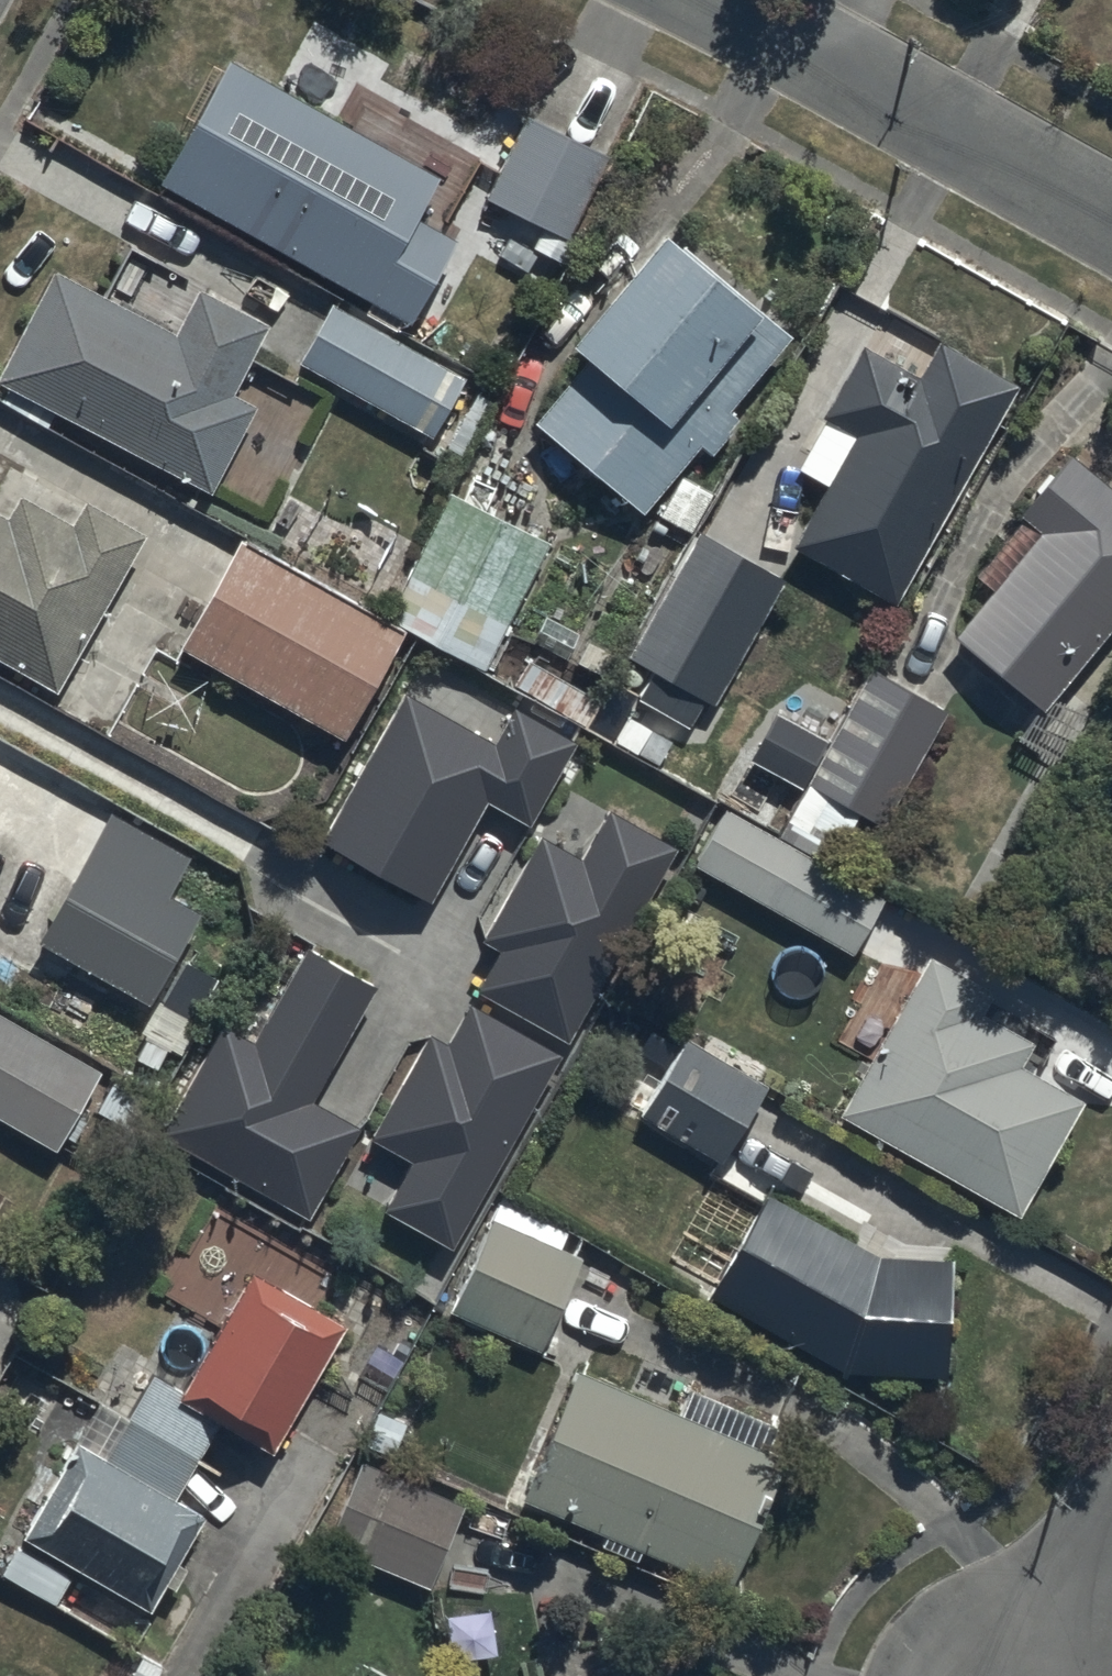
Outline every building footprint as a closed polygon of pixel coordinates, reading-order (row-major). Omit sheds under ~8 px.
[(225,67),(157,190),(408,327),(455,242),(417,221),(438,183),(225,67)] [(606,163),(523,122),(484,201),(567,243),(606,163)] [(582,366),(530,426),(641,520),(698,452),(706,459),(736,424),(725,414),(788,340),(665,235),(566,352),(582,366)] [(52,415),(210,498),(256,411),(230,398),(266,329),(197,292),(172,339),(53,276),(0,376),(0,388),(6,391),(0,402),(0,404),(45,428),(52,415)] [(330,307),(298,365),(432,439),(464,381),(330,307)] [(892,608),(1014,392),(934,346),(913,383),(862,354),(795,472),(827,490),(792,551),(892,608)] [(1111,622),(1111,496),(1062,457),(1012,521),(1033,538),(950,643),(1040,714),(1111,622)] [(547,546),(447,497),(385,623),(485,672),(547,546)] [(57,699),(148,540),(84,503),(70,527),(19,498),(6,519),(0,516),(0,666),(57,699)] [(713,708),(782,586),(696,537),(626,662),(657,679),(643,703),(689,729),(704,702),(713,708)] [(239,548),(180,654),(343,745),(402,639),(239,548)] [(877,828),(944,715),(869,670),(822,751),(775,723),(758,753),(808,782),(805,786),(877,828)] [(577,744),(516,711),(496,748),(406,699),(326,843),(434,903),(488,805),(530,828),(577,744)] [(716,808),(685,863),(850,956),(881,901),(716,808)] [(679,851),(610,812),(583,860),(541,837),(482,941),(501,951),(478,993),(570,1045),(679,851)] [(107,814),(37,950),(149,1007),(195,916),(164,900),(187,855),(107,814)] [(376,988),(306,950),(253,1046),(225,1030),(164,1137),(311,1219),(360,1130),(311,1103),(376,988)] [(927,962),(838,1120),(1015,1220),(1079,1107),(1034,1081),(1055,1043),(986,1004),(990,997),(927,962)] [(563,1057),(470,1006),(446,1048),(430,1039),(372,1143),(413,1166),(388,1212),(455,1249),(563,1057)] [(51,1155),(99,1077),(0,1016),(0,1123),(51,1155)] [(682,1041),(637,1121),(718,1167),(764,1088),(682,1041)] [(764,1198),(703,1302),(839,1377),(943,1383),(950,1262),(872,1257),(764,1198)] [(566,1233),(496,1205),(450,1319),(542,1355),(579,1263),(557,1254),(566,1233)] [(173,1399),(215,1430),(272,1463),(340,1346),(239,1286),(173,1399)] [(639,1553),(661,1562),(655,1575),(709,1598),(715,1586),(725,1590),(781,1462),(763,1454),(773,1429),(690,1393),(679,1418),(577,1374),(522,1502),(600,1536),(595,1547),(634,1564),(639,1553)] [(145,1383),(123,1420),(100,1407),(65,1465),(24,1541),(150,1615),(206,1521),(173,1502),(215,1430),(173,1399),(145,1383)] [(364,1563),(426,1588),(455,1508),(393,1485),(364,1563)]
